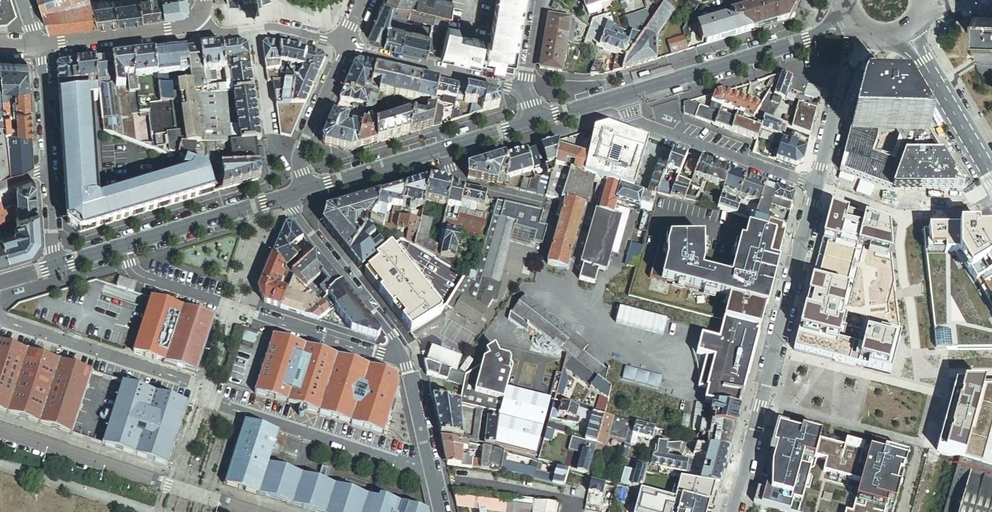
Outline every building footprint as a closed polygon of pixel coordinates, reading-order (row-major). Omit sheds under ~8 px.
[(7,24),(16,15),(11,0),(0,0),(0,23),(7,24)] [(47,30),(97,23),(91,3),(90,0),(38,0),(47,30)] [(97,23),(118,21),(114,0),(109,1),(91,3),(97,23)] [(140,0),(118,0),(114,0),(118,21),(143,18),(140,0)] [(143,18),(163,15),(161,0),(140,0),(143,18)] [(190,5),(189,0),(161,0),(163,15),(163,16),(183,13),(190,5)] [(410,4),(394,0),(384,0),(367,37),(370,41),(383,44),(390,13),(407,17),(408,15),(410,4)] [(452,2),(444,0),(411,0),(410,4),(436,10),(450,13),(452,2)] [(523,0),(501,0),(499,9),(521,13),(523,0)] [(600,0),(583,0),(586,9),(601,4),(600,0)] [(672,3),(667,0),(651,24),(642,37),(628,57),(626,57),(625,62),(622,72),(656,61),(656,55),(656,45),(655,40),(655,39),(675,10),(674,8),(675,6),(672,3)] [(773,2),(732,15),(734,22),(752,32),(788,21),(798,0),(774,0),(773,2)] [(433,21),(436,10),(410,4),(408,15),(433,21)] [(589,16),(604,11),(601,4),(586,9),(589,16)] [(517,33),(521,13),(499,9),(495,8),(493,25),(510,29),(513,30),(517,33)] [(447,24),(450,13),(436,10),(433,21),(439,22),(440,22),(447,24)] [(642,37),(651,24),(646,11),(638,14),(642,28),(632,33),(642,37)] [(406,22),(407,17),(390,13),(383,44),(400,48),(404,29),(406,22)] [(608,25),(614,27),(610,15),(606,16),(608,25)] [(608,25),(606,16),(593,21),(605,31),(608,25)] [(545,40),(566,44),(570,21),(548,18),(545,40)] [(734,22),(727,18),(700,26),(702,30),(698,31),(702,43),(705,42),(706,46),(752,32),(734,22)] [(973,18),(972,51),(991,52),(991,19),(973,18)] [(439,22),(433,21),(431,28),(430,36),(425,54),(433,55),(437,37),(435,37),(433,36),(434,32),(436,32),(439,22)] [(566,44),(572,45),(576,24),(570,21),(566,44)] [(602,39),(605,31),(593,21),(590,28),(602,39)] [(446,27),(445,34),(454,36),(456,28),(447,25),(446,27)] [(510,29),(493,25),(489,48),(514,53),(517,33),(513,30),(510,29)] [(628,57),(642,37),(632,33),(630,38),(612,32),(614,27),(608,25),(605,31),(602,39),(599,47),(626,57),(628,57)] [(599,47),(602,39),(590,28),(583,47),(599,50),(599,47)] [(400,48),(425,54),(430,36),(424,34),(410,31),(404,29),(400,48)] [(454,36),(445,34),(439,57),(449,59),(454,36)] [(476,45),(477,39),(461,35),(458,49),(456,61),(472,65),(476,45)] [(457,37),(454,36),(449,59),(456,61),(458,49),(455,48),(457,37)] [(688,51),(684,38),(668,43),(672,56),(688,51)] [(561,73),(566,44),(545,40),(539,70),(561,73)] [(244,43),(222,46),(225,71),(231,70),(234,70),(234,66),(233,60),(239,60),(240,66),(240,69),(251,67),(247,46),(244,43)] [(266,43),(263,47),(265,64),(280,63),(280,46),(266,43)] [(480,58),(487,60),(489,48),(482,47),(476,45),(472,65),(479,66),(480,58)] [(225,71),(222,46),(200,49),(203,74),(208,73),(215,72),(221,71),(224,71),(225,71)] [(307,53),(280,46),(280,63),(285,64),(287,65),(303,69),(307,53)] [(514,53),(489,48),(487,60),(495,61),(493,69),(513,74),(514,70),(511,70),(514,53)] [(203,74),(200,49),(187,50),(190,73),(191,84),(193,98),(206,97),(204,76),(199,77),(198,74),(203,74)] [(190,73),(187,50),(154,55),(157,77),(170,75),(180,74),(190,73)] [(323,56),(307,53),(303,69),(320,72),(325,61),(323,56)] [(157,77),(154,55),(133,57),(135,78),(136,80),(139,79),(141,79),(157,77)] [(134,78),(131,57),(128,58),(113,59),(116,83),(117,90),(122,89),(123,96),(131,95),(132,94),(130,78),(134,78)] [(479,66),(493,69),(495,61),(487,60),(480,58),(479,66)] [(608,74),(622,72),(625,62),(614,58),(608,74)] [(116,83),(113,59),(96,62),(98,82),(98,85),(116,83)] [(98,82),(96,62),(61,66),(58,69),(60,97),(77,95),(77,90),(76,85),(95,82),(98,82)] [(594,62),(589,76),(598,75),(602,65),(594,62)] [(0,63),(0,79),(1,85),(1,88),(11,87),(18,86),(29,85),(28,65),(0,63)] [(281,74),(280,63),(265,64),(267,74),(281,74)] [(348,82),(344,91),(363,96),(364,90),(371,91),(376,68),(359,64),(355,66),(348,82)] [(301,74),(303,69),(287,65),(284,74),(285,74),(284,83),(294,84),(294,78),(295,72),(301,74)] [(253,91),(251,67),(240,69),(234,70),(231,70),(234,93),(253,91)] [(423,79),(376,68),(371,91),(372,92),(380,93),(383,94),(395,97),(400,98),(405,99),(417,102),(423,79)] [(320,72),(303,69),(301,74),(299,79),(294,78),(294,84),(291,106),(305,106),(320,72)] [(234,93),(231,70),(225,71),(224,71),(226,87),(224,88),(225,94),(234,93)] [(215,72),(208,73),(210,86),(217,86),(216,81),(215,72)] [(181,85),(191,84),(190,73),(180,74),(181,85)] [(210,86),(208,73),(203,74),(204,76),(206,97),(225,94),(224,88),(210,90),(210,86)] [(182,147),(187,147),(179,85),(181,85),(180,74),(170,75),(172,86),(174,104),(161,106),(167,156),(181,161),(180,154),(182,147)] [(281,74),(267,74),(268,84),(273,83),(281,82),(281,74)] [(157,77),(159,88),(172,86),(170,75),(157,77)] [(775,86),(781,75),(768,79),(769,81),(766,87),(772,90),(773,89),(775,86)] [(793,79),(782,75),(778,87),(777,90),(775,96),(782,98),(785,99),(789,90),(793,79)] [(154,106),(161,105),(159,88),(157,77),(141,79),(143,93),(144,93),(145,99),(150,98),(150,99),(153,98),(154,106)] [(133,114),(139,114),(134,78),(130,78),(132,94),(131,95),(133,114)] [(148,108),(161,106),(161,105),(154,106),(153,98),(150,99),(150,98),(145,99),(144,93),(143,93),(141,79),(139,79),(140,82),(136,82),(136,80),(135,78),(134,78),(139,114),(139,117),(140,117),(149,115),(148,108)] [(439,83),(423,79),(417,102),(432,105),(434,106),(434,105),(436,95),(439,83)] [(808,85),(793,79),(789,90),(804,96),(805,95),(808,85)] [(284,83),(281,82),(273,83),(276,107),(291,106),(294,84),(284,83)] [(110,134),(123,139),(118,96),(117,90),(116,83),(98,85),(99,92),(101,110),(104,132),(110,134)] [(459,87),(439,83),(436,95),(446,97),(456,100),(459,87)] [(200,145),(193,98),(191,84),(181,85),(179,85),(187,147),(195,146),(200,145)] [(31,110),(29,85),(18,86),(20,101),(17,101),(17,110),(31,110)] [(822,90),(808,85),(805,95),(819,100),(822,90)] [(159,88),(161,105),(161,106),(174,104),(172,86),(159,88)] [(11,87),(1,88),(3,101),(13,101),(13,96),(11,96),(11,87)] [(498,96),(459,87),(456,100),(465,102),(465,104),(471,105),(476,106),(474,115),(498,108),(498,96)] [(372,92),(371,91),(364,90),(363,96),(370,97),(378,99),(379,96),(372,94),(372,92)] [(260,141),(253,91),(234,93),(241,142),(256,141),(260,141)] [(363,96),(344,91),(340,100),(354,104),(358,105),(367,107),(370,97),(363,96)] [(86,111),(101,110),(99,92),(96,93),(92,93),(85,94),(86,111)] [(903,94),(860,92),(853,139),(931,142),(903,94)] [(754,119),(761,107),(722,93),(715,95),(712,104),(722,108),(738,114),(745,116),(754,119)] [(86,111),(85,94),(77,95),(60,97),(68,225),(80,233),(214,193),(207,169),(203,170),(199,177),(164,187),(163,184),(153,187),(151,180),(134,185),(127,187),(125,182),(119,161),(90,163),(86,111)] [(225,94),(206,97),(193,98),(200,145),(215,144),(222,144),(231,143),(232,143),(225,94)] [(123,139),(126,140),(137,144),(134,117),(133,114),(131,95),(123,96),(118,96),(123,139)] [(775,96),(772,104),(779,107),(782,98),(775,96)] [(375,112),(378,101),(378,99),(370,97),(367,107),(367,110),(375,112)] [(386,111),(390,113),(392,103),(398,105),(400,98),(395,97),(386,111)] [(455,107),(456,100),(446,97),(444,104),(455,107)] [(416,106),(417,102),(405,99),(403,106),(413,108),(412,111),(414,112),(415,109),(416,109),(416,106)] [(13,101),(3,101),(3,108),(4,116),(10,116),(14,116),(13,101)] [(396,115),(398,105),(392,103),(390,113),(396,115)] [(684,104),(684,115),(691,117),(692,114),(695,105),(689,103),(684,104)] [(788,127),(810,135),(817,110),(806,107),(798,104),(794,119),(784,117),(781,125),(782,125),(788,127)] [(365,115),(367,110),(367,107),(358,105),(357,109),(356,113),(354,121),(359,122),(364,123),(365,119),(365,115)] [(442,107),(434,105),(434,106),(437,107),(436,113),(432,128),(438,126),(442,107)] [(153,150),(167,156),(161,106),(148,108),(149,115),(150,118),(153,150)] [(290,139),(305,106),(291,106),(276,107),(280,136),(290,139)] [(408,113),(411,114),(412,111),(413,108),(403,106),(403,108),(407,109),(406,113),(408,113)] [(715,126),(719,115),(711,112),(711,111),(700,107),(697,115),(695,119),(715,126)] [(349,120),(354,121),(356,113),(336,108),(333,116),(349,120)] [(736,121),(738,114),(722,108),(719,115),(736,121)] [(31,110),(17,110),(18,115),(18,118),(19,133),(32,132),(31,110)] [(432,128),(436,113),(427,111),(426,118),(414,116),(410,135),(432,128)] [(413,115),(414,114),(407,116),(376,126),(377,145),(410,135),(414,116),(413,115)] [(742,124),(745,116),(738,114),(736,121),(742,124)] [(736,121),(719,115),(715,126),(732,132),(736,121)] [(357,150),(364,123),(359,122),(358,127),(353,126),(352,129),(347,128),(349,120),(333,116),(322,141),(324,146),(351,152),(357,150)] [(779,134),(782,125),(781,125),(766,119),(764,123),(761,131),(778,136),(778,137),(779,134)] [(377,145),(376,126),(372,125),(373,122),(371,120),(370,120),(369,120),(369,121),(368,121),(368,122),(367,124),(364,123),(357,150),(377,145)] [(742,124),(736,121),(732,132),(757,141),(759,138),(761,131),(757,129),(742,124)] [(5,125),(0,125),(0,179),(11,175),(6,134),(5,125)] [(785,136),(788,127),(782,125),(779,134),(785,136)] [(778,136),(761,131),(759,138),(775,144),(778,136)] [(34,165),(32,132),(19,133),(12,133),(6,134),(11,175),(34,165)] [(643,159),(648,142),(621,132),(615,152),(623,155),(640,161),(642,162),(643,159)] [(123,150),(126,140),(123,139),(110,134),(106,143),(123,150)] [(781,146),(783,141),(785,136),(779,134),(778,137),(778,136),(775,144),(781,146)] [(578,156),(587,158),(590,144),(591,140),(582,138),(578,156)] [(931,142),(853,139),(848,155),(940,164),(931,142)] [(183,162),(181,161),(167,156),(153,150),(143,147),(137,144),(126,140),(123,150),(122,152),(179,174),(183,162)] [(259,166),(256,141),(241,142),(232,143),(231,143),(233,160),(234,168),(259,167),(259,166)] [(806,150),(783,141),(781,146),(776,161),(777,161),(796,168),(803,164),(806,150)] [(559,142),(541,147),(546,164),(549,175),(551,176),(552,176),(554,167),(558,150),(559,142)] [(217,164),(215,147),(215,144),(200,145),(195,146),(193,166),(200,168),(201,164),(211,164),(217,164)] [(193,166),(195,146),(187,147),(182,147),(180,154),(181,161),(183,162),(193,166)] [(222,147),(215,147),(217,164),(217,166),(224,165),(223,157),(222,147)] [(546,164),(541,147),(526,151),(531,168),(546,164)] [(569,171),(583,175),(587,158),(578,156),(558,150),(554,167),(569,171)] [(531,168),(526,151),(504,158),(508,171),(506,179),(507,179),(532,171),(531,168)] [(687,156),(673,151),(672,155),(667,169),(677,173),(680,174),(687,156)] [(615,155),(611,171),(638,179),(638,176),(639,175),(626,170),(623,155),(615,152),(615,155)] [(667,169),(672,155),(664,152),(659,167),(667,169)] [(940,164),(848,155),(842,188),(953,199),(940,164)] [(224,168),(234,168),(233,160),(229,157),(223,157),(224,165),(224,168)] [(701,161),(690,157),(685,170),(687,171),(685,174),(692,176),(693,174),(695,175),(701,161)] [(508,171),(504,158),(467,169),(467,179),(504,188),(506,179),(508,171)] [(649,169),(651,161),(643,159),(642,162),(641,166),(649,169)] [(729,171),(701,161),(695,175),(694,177),(704,181),(708,182),(724,188),(729,171)] [(260,177),(259,167),(234,168),(224,168),(222,169),(222,173),(224,186),(222,191),(258,180),(260,177)] [(561,202),(569,171),(554,167),(552,176),(551,176),(544,198),(561,202)] [(663,181),(667,169),(659,167),(654,180),(662,183),(663,181)] [(224,186),(222,173),(220,173),(220,176),(213,178),(210,169),(207,169),(214,193),(222,191),(224,186)] [(584,208),(593,178),(583,175),(569,171),(561,202),(565,203),(584,208)] [(638,179),(611,171),(607,183),(620,186),(620,187),(634,191),(638,179)] [(746,177),(729,171),(724,188),(723,190),(739,196),(746,177)] [(544,198),(551,176),(549,175),(540,178),(536,196),(544,198)] [(527,193),(536,196),(540,178),(533,176),(534,179),(530,180),(527,193)] [(638,176),(638,179),(634,191),(649,195),(650,192),(658,194),(660,188),(661,187),(662,183),(654,180),(638,176)] [(704,181),(694,177),(690,187),(700,191),(702,184),(703,183),(704,181)] [(767,184),(746,177),(739,196),(760,203),(763,195),(767,184)] [(520,192),(527,193),(530,180),(523,179),(520,192)] [(31,180),(16,186),(17,203),(18,215),(37,207),(36,182),(31,180)] [(425,202),(429,180),(406,188),(402,205),(406,206),(417,208),(423,210),(425,202)] [(452,186),(429,180),(425,202),(432,203),(436,204),(447,207),(447,206),(452,186)] [(676,185),(663,181),(662,183),(661,187),(660,188),(674,191),(676,185)] [(620,186),(607,183),(606,187),(606,188),(599,212),(614,217),(618,203),(615,202),(620,187),(620,186)] [(795,194),(767,184),(763,195),(773,198),(779,201),(792,205),(795,194)] [(689,189),(676,185),(674,191),(672,197),(684,200),(686,197),(689,189)] [(462,201),(465,189),(452,186),(447,206),(455,207),(460,209),(462,201)] [(590,241),(599,212),(606,188),(602,187),(577,274),(581,275),(583,266),(586,257),(590,241)] [(649,195),(634,191),(620,187),(615,202),(618,203),(639,209),(642,202),(655,206),(656,201),(658,194),(650,192),(649,195)] [(395,208),(401,209),(402,205),(406,188),(379,196),(371,223),(384,229),(384,225),(387,213),(389,213),(390,212),(391,207),(395,208)] [(660,188),(658,194),(672,197),(674,191),(660,188)] [(483,206),(486,194),(465,189),(462,201),(470,203),(475,205),(483,206)] [(773,198),(763,195),(760,203),(759,206),(756,214),(767,217),(771,204),(773,198)] [(371,223),(379,196),(326,211),(322,223),(348,255),(360,238),(356,235),(357,233),(354,231),(362,221),(364,222),(366,220),(371,223)] [(719,206),(720,201),(703,196),(701,201),(719,206)] [(778,206),(779,201),(773,198),(771,204),(778,206)] [(740,205),(721,199),(720,201),(719,206),(718,209),(721,210),(737,215),(740,205)] [(470,203),(462,201),(460,209),(469,211),(470,203)] [(791,211),(792,205),(779,201),(778,206),(791,211)] [(653,212),(655,206),(642,202),(639,209),(649,211),(653,212)] [(7,219),(18,215),(17,203),(3,208),(7,219)] [(565,203),(563,212),(560,220),(547,266),(566,271),(584,208),(565,203)] [(754,221),(756,214),(759,206),(753,204),(749,217),(741,214),(743,206),(740,205),(737,215),(750,220),(754,221)] [(415,212),(417,208),(406,206),(403,219),(408,220),(410,211),(415,212)] [(37,207),(18,215),(7,219),(0,222),(0,230),(1,232),(9,254),(31,248),(39,235),(38,216),(37,207)] [(457,222),(460,209),(455,207),(453,216),(445,214),(444,219),(457,222)] [(858,218),(829,207),(814,262),(809,282),(798,326),(792,350),(845,364),(889,375),(899,338),(887,228),(858,218)] [(390,232),(396,235),(397,229),(399,218),(401,209),(395,208),(392,221),(394,221),(393,228),(391,228),(390,232)] [(469,211),(460,209),(457,222),(455,230),(454,233),(460,234),(481,239),(487,215),(473,212),(469,211)] [(647,232),(653,212),(649,211),(643,231),(647,232)] [(606,245),(614,217),(599,212),(590,241),(606,245)] [(767,217),(756,214),(754,221),(785,232),(787,224),(767,217)] [(621,219),(614,217),(606,245),(601,262),(598,270),(606,272),(621,219)] [(418,234),(420,222),(408,220),(403,219),(399,218),(397,229),(405,231),(409,231),(418,234)] [(433,221),(421,218),(420,222),(418,234),(415,246),(435,259),(435,256),(437,248),(441,230),(442,227),(443,223),(438,222),(433,221)] [(462,280),(446,307),(477,326),(496,302),(482,298),(486,281),(484,280),(500,220),(493,218),(480,266),(479,268),(476,279),(475,283),(473,287),(462,280)] [(457,222),(444,219),(443,223),(442,227),(455,230),(457,222)] [(515,224),(500,220),(484,280),(486,281),(499,284),(515,224)] [(754,221),(750,220),(746,236),(745,242),(740,241),(730,278),(702,271),(704,263),(703,237),(660,238),(649,278),(729,299),(724,322),(758,330),(760,330),(785,232),(754,221)] [(286,225),(272,256),(283,267),(285,269),(296,260),(295,259),(299,255),(293,247),(301,241),(301,240),(303,239),(292,225),(286,225)] [(374,239),(366,229),(360,238),(348,255),(361,271),(385,253),(378,244),(371,250),(367,245),(374,239)] [(401,241),(403,241),(405,231),(397,229),(396,235),(395,237),(400,241),(401,241)] [(446,231),(441,230),(437,248),(442,250),(446,231)] [(923,230),(935,350),(954,350),(991,349),(991,240),(986,230),(923,230)] [(415,246),(418,234),(409,231),(407,242),(415,246)] [(454,260),(460,234),(454,233),(446,231),(442,250),(440,257),(454,260)] [(1,232),(0,233),(0,257),(9,254),(1,232)] [(433,259),(407,242),(403,241),(401,241),(400,241),(385,253),(361,271),(410,333),(441,315),(446,307),(456,287),(433,259)] [(606,245),(590,241),(586,257),(601,262),(606,245)] [(315,254),(309,247),(306,249),(299,255),(295,259),(296,260),(301,266),(315,254)] [(329,271),(315,254),(301,266),(291,275),(293,276),(307,290),(320,278),(329,271)] [(283,267),(272,256),(258,290),(263,303),(279,308),(287,291),(275,286),(277,281),(280,275),(282,270),(283,267)] [(440,257),(435,256),(435,259),(450,268),(454,260),(440,257)] [(601,262),(586,257),(583,266),(598,270),(601,262)] [(291,275),(301,266),(296,260),(285,269),(291,275)] [(472,266),(479,268),(480,266),(468,262),(465,274),(462,274),(461,275),(464,277),(469,279),(469,278),(472,266)] [(476,279),(479,268),(472,266),(469,278),(476,279)] [(598,270),(583,266),(581,275),(579,281),(594,285),(598,270)] [(341,287),(329,271),(320,278),(327,287),(319,293),(321,296),(324,300),(327,298),(341,287)] [(304,316),(320,304),(316,299),(307,290),(293,276),(287,291),(279,308),(304,316)] [(473,287),(475,283),(469,279),(464,277),(462,280),(473,287)] [(319,293),(327,287),(320,278),(307,290),(316,299),(321,296),(319,293)] [(119,279),(117,287),(133,293),(136,284),(119,279)] [(499,284),(486,281),(482,298),(496,302),(501,285),(499,284)] [(379,335),(341,287),(327,298),(334,307),(334,309),(334,310),(351,331),(376,340),(379,335)] [(320,304),(323,302),(324,300),(321,296),(316,299),(320,304)] [(572,359),(575,361),(583,350),(589,343),(525,296),(512,314),(528,325),(542,336),(559,349),(567,355),(572,359)] [(182,308),(150,298),(132,354),(164,364),(182,308)] [(334,307),(327,298),(324,300),(323,302),(331,312),(334,309),(334,307)] [(331,312),(323,302),(320,304),(304,316),(319,321),(331,312)] [(182,308),(164,364),(196,375),(214,319),(182,308)] [(526,333),(528,325),(512,314),(508,320),(526,333)] [(749,372),(760,330),(758,330),(724,322),(719,342),(702,339),(700,344),(693,351),(702,379),(699,388),(708,390),(704,403),(717,406),(739,410),(741,400),(749,372)] [(305,348),(273,338),(255,394),(287,404),(305,348)] [(72,436),(92,374),(0,344),(0,413),(72,436)] [(450,371),(455,373),(461,358),(432,347),(427,363),(450,371)] [(337,358),(305,348),(287,404),(319,414),(337,358)] [(463,386),(460,406),(477,410),(483,411),(501,414),(507,389),(511,375),(509,372),(510,368),(506,367),(500,356),(495,348),(486,353),(489,358),(483,361),(482,366),(465,377),(463,386)] [(575,361),(594,376),(602,366),(583,350),(575,361)] [(509,358),(500,356),(506,367),(510,368),(509,372),(511,375),(513,365),(509,358)] [(369,368),(337,358),(319,414),(351,425),(369,368)] [(612,390),(605,385),(594,376),(575,361),(572,359),(564,368),(605,400),(608,401),(612,390)] [(447,381),(450,371),(427,363),(424,364),(426,375),(447,381)] [(605,385),(606,379),(609,371),(602,366),(594,376),(605,385)] [(396,378),(369,368),(351,425),(383,435),(398,388),(396,378)] [(663,378),(627,368),(624,380),(660,391),(663,378)] [(455,373),(450,371),(447,381),(463,386),(465,377),(455,373)] [(564,372),(562,371),(561,375),(556,393),(562,395),(566,378),(564,372)] [(168,467),(188,404),(122,383),(103,446),(167,467),(168,467)] [(936,451),(959,458),(980,464),(980,465),(991,469),(991,384),(954,385),(936,451)] [(543,429),(550,399),(507,389),(501,414),(500,418),(543,429)] [(446,403),(448,396),(438,394),(436,401),(446,403)] [(604,417),(605,415),(608,401),(605,400),(600,399),(596,415),(604,417)] [(461,435),(460,406),(446,403),(436,401),(432,401),(441,436),(462,440),(461,435)] [(559,410),(561,403),(558,402),(554,401),(552,408),(559,410)] [(584,411),(594,414),(595,410),(564,401),(563,404),(578,409),(584,411)] [(576,416),(578,409),(563,404),(561,403),(559,410),(558,413),(575,417),(576,418),(576,416)] [(735,428),(739,410),(717,406),(717,410),(715,419),(714,425),(735,428)] [(482,416),(483,411),(477,410),(476,415),(477,415),(473,438),(466,437),(466,436),(461,435),(462,440),(477,443),(482,416)] [(500,421),(500,418),(501,414),(483,411),(482,416),(495,418),(494,420),(500,421)] [(592,421),(594,414),(584,411),(582,418),(592,421)] [(601,429),(604,417),(596,415),(594,414),(592,421),(591,425),(601,429)] [(611,424),(612,417),(610,416),(605,415),(604,417),(601,429),(599,434),(607,437),(611,424)] [(630,429),(631,422),(612,417),(611,424),(614,425),(630,429)] [(535,457),(543,429),(500,418),(500,421),(495,447),(535,457)] [(484,445),(495,447),(500,421),(494,420),(488,419),(484,445)] [(562,426),(548,422),(547,429),(554,431),(564,434),(566,428),(562,427),(562,426)] [(704,423),(700,422),(699,429),(698,434),(703,436),(702,439),(708,439),(712,440),(712,439),(714,425),(704,423)] [(226,486),(258,496),(278,433),(246,423),(226,486)] [(653,440),(656,429),(636,424),(634,431),(633,434),(639,436),(653,440)] [(599,434),(601,429),(591,425),(587,441),(588,441),(597,444),(599,434)] [(630,429),(614,425),(609,440),(625,444),(629,430),(630,429)] [(732,442),(735,428),(714,425),(712,439),(732,442)] [(782,426),(762,502),(803,511),(810,511),(821,466),(865,477),(857,507),(877,511),(888,511),(889,508),(896,509),(909,458),(782,426)] [(554,431),(547,429),(544,440),(552,442),(554,431)] [(630,430),(628,438),(634,439),(632,445),(636,446),(639,436),(633,434),(634,431),(630,430)] [(607,437),(599,434),(597,444),(601,445),(605,446),(607,437)] [(632,445),(634,439),(628,438),(624,455),(629,456),(632,445)] [(729,450),(732,442),(712,439),(712,440),(708,439),(707,447),(710,447),(729,450)] [(467,449),(468,445),(441,440),(448,466),(461,467),(461,453),(462,448),(467,449)] [(595,452),(597,444),(588,441),(586,451),(594,454),(595,452)] [(667,452),(668,444),(659,443),(659,446),(657,456),(669,458),(670,453),(667,452)] [(710,447),(707,447),(696,445),(695,447),(694,454),(706,456),(707,451),(709,451),(710,447)] [(729,450),(710,447),(709,451),(701,482),(720,485),(729,450)] [(490,470),(493,450),(484,448),(484,450),(482,459),(482,462),(481,469),(490,470)] [(501,463),(503,452),(493,450),(490,470),(496,471),(497,471),(500,472),(501,463)] [(583,451),(578,472),(588,475),(594,454),(586,451),(583,451)] [(461,467),(481,469),(482,462),(476,461),(477,459),(470,458),(470,454),(461,453),(461,467)] [(669,458),(657,456),(654,457),(652,463),(651,465),(651,466),(652,466),(658,467),(686,473),(687,469),(689,463),(669,458)] [(649,466),(622,457),(620,463),(638,468),(647,471),(649,466)] [(980,465),(980,464),(959,458),(943,511),(991,511),(991,469),(980,465)] [(534,480),(539,464),(532,460),(529,469),(527,478),(534,480)] [(500,472),(512,475),(514,465),(505,463),(501,463),(500,472)] [(543,473),(545,466),(539,464),(534,480),(541,481),(543,473)] [(529,469),(514,465),(512,475),(527,478),(529,469)] [(380,498),(379,501),(269,466),(259,497),(307,511),(422,511),(380,498)] [(645,478),(646,473),(647,471),(638,468),(636,473),(633,483),(643,485),(645,478)] [(566,483),(569,472),(558,470),(556,477),(555,484),(566,487),(566,483)] [(632,488),(633,483),(636,473),(626,470),(622,484),(632,488)] [(685,480),(692,481),(693,479),(657,473),(650,472),(649,474),(654,475),(678,479),(685,480)] [(556,477),(543,473),(541,481),(555,484),(556,477)] [(601,475),(600,480),(614,484),(616,479),(601,475)] [(603,497),(606,486),(592,482),(592,484),(590,490),(590,493),(603,497)] [(619,487),(616,500),(628,503),(630,496),(628,489),(619,487)] [(512,498),(496,496),(496,494),(493,494),(453,490),(457,507),(497,511),(511,511),(512,498)] [(537,501),(520,499),(512,498),(511,511),(536,511),(537,501)] [(630,503),(628,503),(616,500),(613,511),(628,511),(630,503)] [(562,504),(537,501),(536,511),(560,511),(562,506),(562,504)]
